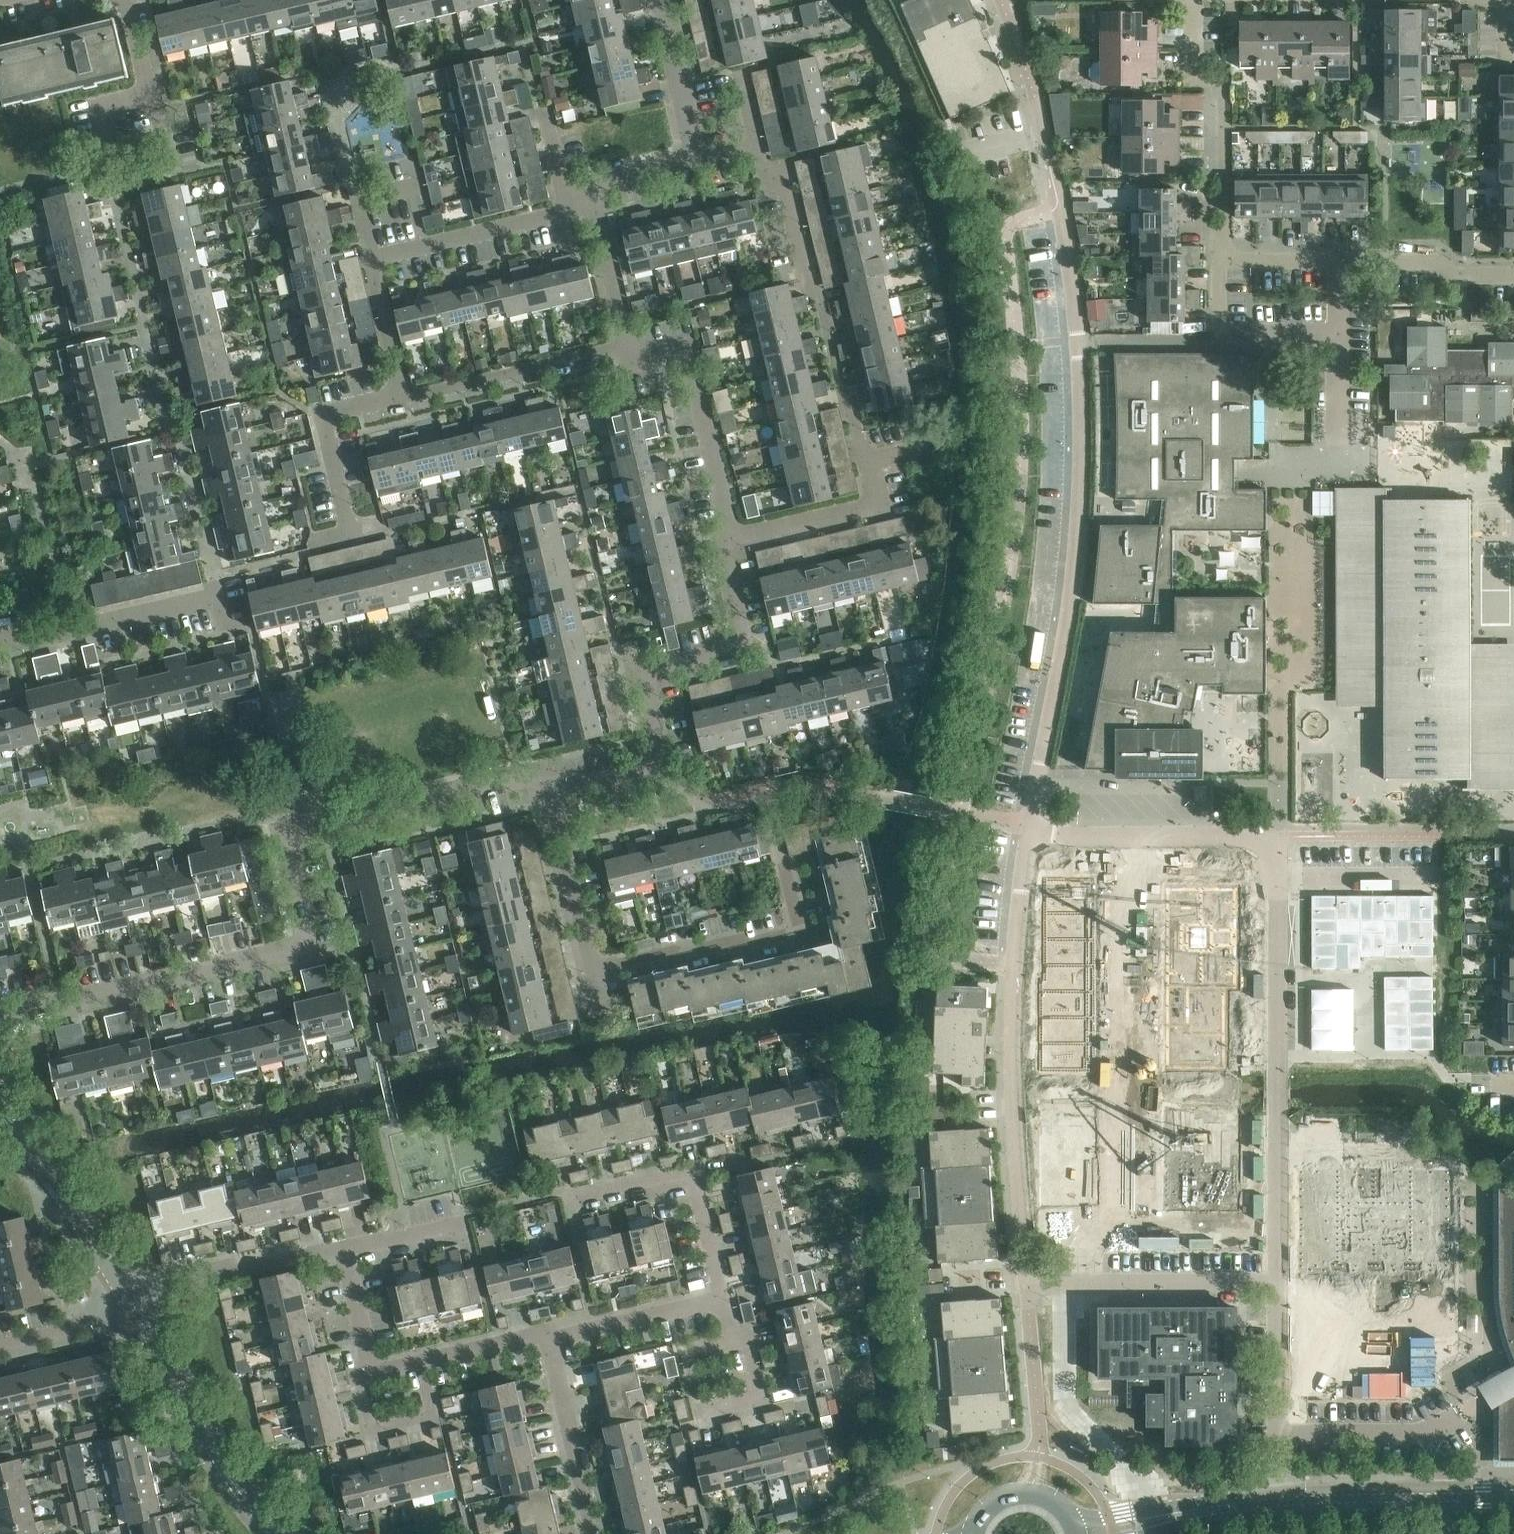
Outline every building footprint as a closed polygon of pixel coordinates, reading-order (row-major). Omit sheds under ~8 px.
[(176,0),(168,0),(171,13),(157,17),(166,55),(188,50),(176,0)] [(188,50),(209,45),(200,7),(186,10),(184,0),(176,0),(188,50)] [(200,7),(209,45),(230,40),(220,0),(213,0),(213,3),(200,7)] [(230,40),(251,35),(243,0),(220,0),(230,40)] [(251,35),(273,30),(266,0),(243,0),(251,35)] [(273,30),(293,25),(294,25),(288,0),(266,0),(273,30)] [(294,25),(293,25),(294,31),(316,26),(310,0),(288,0),(294,25)] [(316,26),(337,21),(332,0),(310,0),(316,26)] [(337,21),(340,31),(361,26),(358,16),(355,0),(332,0),(337,21)] [(358,16),(380,11),(378,0),(355,0),(358,16)] [(411,0),(388,0),(394,27),(416,22),(411,0)] [(416,22),(437,17),(433,0),(411,0),(416,22)] [(437,17),(458,12),(455,0),(433,0),(437,17)] [(458,12),(479,7),(478,0),(455,0),(458,12)] [(550,7),(549,0),(533,0),(534,9),(550,7)] [(585,24),(584,23),(617,15),(617,14),(613,0),(588,0),(573,3),(579,26),(585,24)] [(695,0),(686,2),(690,17),(698,15),(695,0)] [(698,15),(707,13),(704,0),(695,0),(698,15)] [(719,24),(758,15),(754,0),(728,0),(714,3),(719,24)] [(1386,20),(1386,33),(1428,33),(1428,10),(1370,10),(1370,20),(1386,20)] [(1463,10),(1464,24),(1454,24),(1454,31),(1477,31),(1476,10),(1463,10)] [(919,16),(925,30),(937,24),(931,11),(919,16)] [(585,24),(589,44),(641,32),(639,25),(626,28),(623,13),(617,14),(617,15),(584,23),(585,24)] [(1101,46),(1101,49),(1158,49),(1158,21),(1142,21),(1142,13),(1108,13),(1108,25),(1102,25),(1102,46),(1101,46)] [(719,24),(724,45),(763,36),(758,15),(719,24)] [(918,43),(951,119),(1012,92),(988,39),(986,40),(982,31),(984,30),(978,16),(953,28),(949,19),(923,31),(927,39),(918,43)] [(0,81),(6,106),(7,106),(6,99),(24,95),(25,101),(128,76),(128,77),(129,77),(115,18),(114,19),(115,25),(0,53),(0,81)] [(1278,84),(1278,67),(1277,67),(1277,22),(1241,22),(1241,67),(1257,67),(1257,79),(1274,79),(1274,84),(1278,84)] [(1314,84),(1314,67),(1313,67),(1313,22),(1277,22),(1277,67),(1278,67),(1293,67),(1293,79),(1310,79),(1310,84),(1314,84)] [(1313,67),(1314,67),(1329,67),(1329,79),(1346,79),(1346,84),(1350,84),(1350,22),(1313,22),(1313,67)] [(370,43),(387,42),(386,23),(369,24),(370,43)] [(589,44),(594,65),(633,56),(629,42),(643,39),(641,32),(589,44)] [(1370,45),(1370,55),(1428,54),(1428,33),(1386,33),(1386,45),(1370,45)] [(763,36),(724,45),(729,67),(768,58),(763,36)] [(714,40),(705,42),(709,57),(717,55),(714,40)] [(376,55),(391,52),(389,42),(374,45),(376,55)] [(709,57),(705,42),(696,44),(700,59),(709,57)] [(348,51),(351,62),(369,58),(367,47),(348,51)] [(1158,49),(1101,49),(1101,52),(1102,52),(1102,60),(1094,63),(1090,69),(1090,76),(1094,83),(1101,85),(1142,85),(1142,77),(1158,77),(1158,49)] [(456,66),(461,88),(499,78),(496,65),(510,62),(508,54),(494,57),(494,56),(456,66)] [(1386,76),(1421,76),(1428,76),(1428,54),(1370,55),(1370,64),(1386,64),(1386,76)] [(594,65),(599,86),(651,74),(649,67),(636,70),(633,56),(594,65)] [(778,66),(784,88),(822,79),(817,57),(778,66)] [(1462,64),(1462,77),(1475,77),(1475,64),(1462,64)] [(651,74),(599,86),(604,108),(643,99),(639,85),(653,81),(651,74)] [(1500,98),(1513,98),(1513,75),(1500,75),(1500,98)] [(1370,89),(1370,98),(1421,98),(1421,76),(1386,76),(1386,89),(1370,89)] [(461,88),(466,109),(518,96),(516,89),(503,92),(499,78),(461,88)] [(784,88),(789,109),(827,100),(822,79),(784,88)] [(252,89),(257,111),(309,99),(307,92),(294,95),(290,80),(252,89)] [(773,83),(764,85),(768,100),(777,98),(773,83)] [(768,100),(764,85),(756,87),(759,102),(768,100)] [(1071,93),(1049,93),(1049,94),(1052,113),(1053,113),(1071,113),(1071,93)] [(466,109),(471,129),(471,130),(504,122),(504,123),(510,121),(506,107),(520,104),(518,96),(466,109)] [(1421,98),(1370,98),(1370,108),(1386,108),(1386,121),(1428,121),(1428,98),(1421,98)] [(1500,120),(1513,120),(1513,98),(1500,98),(1500,120)] [(245,114),(250,135),(301,123),(297,110),(311,107),(309,99),(257,111),(245,114)] [(789,109),(794,130),(832,121),(827,100),(789,109)] [(1123,134),(1123,137),(1180,137),(1180,109),(1164,109),(1164,101),(1130,101),(1130,113),(1124,113),(1124,134),(1123,134)] [(196,105),(201,125),(213,122),(208,103),(196,105)] [(1500,142),(1513,142),(1513,120),(1500,120),(1500,142)] [(832,121),(794,130),(799,152),(837,143),(832,121)] [(455,132),(461,154),(526,139),(524,132),(507,136),(504,123),(504,122),(471,130),(471,129),(455,132)] [(255,156),(267,153),(319,141),(317,134),(304,137),(301,123),(250,135),(255,156)] [(783,125),(775,127),(778,141),(786,139),(783,125)] [(778,141),(775,127),(766,129),(769,144),(778,141)] [(533,130),(524,132),(526,139),(528,146),(537,144),(533,130)] [(1253,143),(1259,143),(1259,131),(1246,131),(1246,136),(1253,143)] [(1259,143),(1281,143),(1281,131),(1259,131),(1259,143)] [(1281,131),(1281,143),(1302,143),(1302,131),(1281,131)] [(1314,131),(1302,131),(1302,143),(1307,143),(1314,136),(1314,131)] [(1341,143),(1346,143),(1346,131),(1333,131),(1333,136),(1341,143)] [(1346,131),(1346,143),(1368,143),(1368,131),(1346,131)] [(1180,137),(1123,137),(1123,140),(1124,140),(1124,161),(1130,161),(1130,173),(1164,173),(1164,165),(1180,165),(1180,137)] [(461,154),(466,175),(514,164),(511,150),(528,146),(526,139),(461,154)] [(267,153),(272,174),(311,165),(307,152),(321,149),(319,141),(267,153)] [(1500,164),(1513,164),(1513,142),(1500,142),(1500,164)] [(827,177),(865,168),(874,166),(868,144),(821,155),(827,177)] [(466,175),(471,197),(519,185),(514,164),(466,175)] [(1500,186),(1513,186),(1513,164),(1500,164),(1500,186)] [(311,165),(272,174),(277,197),(336,183),(333,170),(313,175),(311,165)] [(832,198),(870,189),(865,168),(827,177),(832,198)] [(543,172),(535,174),(538,188),(547,186),(543,172)] [(816,172),(808,174),(811,188),(820,187),(816,172)] [(538,188),(535,174),(526,176),(529,190),(538,188)] [(811,188),(808,174),(799,176),(802,191),(811,188)] [(1266,217),(1281,217),(1281,174),(1259,174),(1259,181),(1259,220),(1263,220),(1266,217)] [(1298,220),(1302,220),(1302,174),(1281,174),(1281,217),(1295,217),(1298,220)] [(1310,217),(1324,217),(1324,174),(1302,174),(1302,220),(1307,220),(1310,217)] [(1324,174),(1324,217),(1338,217),(1338,222),(1346,222),(1346,174),(1324,174)] [(1369,174),(1346,174),(1346,222),(1354,222),(1354,217),(1369,217),(1369,174)] [(1254,220),(1259,220),(1259,181),(1236,181),(1236,217),(1251,217),(1254,220)] [(43,190),(51,221),(102,209),(101,201),(87,204),(84,190),(79,191),(77,182),(43,190)] [(134,211),(135,218),(187,206),(182,184),(143,193),(147,208),(134,211)] [(519,185),(471,197),(476,219),(524,207),(519,185)] [(1500,208),(1513,208),(1513,186),(1500,186),(1500,208)] [(836,219),(875,210),(870,189),(832,198),(836,219)] [(1141,189),(1141,212),(1193,212),(1193,202),(1177,202),(1177,189),(1141,189)] [(735,190),(726,192),(736,237),(758,232),(751,201),(738,204),(735,190)] [(720,208),(708,211),(718,254),(739,249),(736,237),(726,192),(717,194),(720,208)] [(286,205),(291,227),(342,215),(341,208),(327,211),(324,196),(286,205)] [(693,200),(684,202),(697,259),(718,254),(708,211),(696,214),(693,200)] [(666,221),(673,252),(676,264),(697,259),(684,202),(675,204),(678,218),(666,221)] [(1075,202),(1075,212),(1087,212),(1087,202),(1075,202)] [(351,205),(341,208),(342,215),(352,212),(352,211),(351,205)] [(150,223),(154,236),(192,227),(187,206),(135,218),(137,226),(150,223)] [(1500,229),(1513,229),(1513,208),(1500,208),(1500,229)] [(51,221),(56,242),(94,233),(91,219),(104,216),(102,209),(51,221)] [(651,209),(642,211),(652,257),(673,252),(666,221),(654,223),(651,209)] [(842,240),(880,231),(875,210),(836,219),(842,240)] [(426,214),(427,226),(447,223),(445,211),(426,214)] [(652,257),(642,211),(633,214),(636,228),(623,231),(630,262),(633,274),(655,269),(652,257)] [(352,212),(342,215),(344,222),(354,220),(352,212)] [(1141,212),(1141,233),(1177,233),(1177,221),(1193,221),(1193,212),(1141,212)] [(826,214),(818,216),(821,231),(829,229),(826,214)] [(291,227),(295,247),(296,248),(328,240),(328,241),(334,240),(331,225),(344,222),(342,215),(291,227)] [(821,231),(818,216),(808,218),(812,233),(821,231)] [(1077,225),(1079,233),(1088,234),(1088,225),(1077,225)] [(143,253),(145,260),(197,248),(192,227),(154,236),(157,250),(143,253)] [(1500,229),(1500,252),(1513,252),(1513,229),(1500,229)] [(1462,253),(1473,253),(1473,230),(1463,230),(1462,253)] [(847,262),(885,253),(880,231),(842,240),(847,262)] [(56,242),(60,263),(112,251),(111,243),(97,246),(94,233),(56,242)] [(1088,234),(1079,233),(1081,244),(1099,244),(1099,234),(1088,234)] [(1134,256),(1149,257),(1149,255),(1201,255),(1201,246),(1177,246),(1177,233),(1141,233),(1134,233),(1134,256)] [(290,248),(295,270),(333,261),(346,258),(345,251),(331,254),(328,241),(328,240),(296,248),(295,247),(290,248)] [(60,263),(66,285),(71,284),(71,283),(104,275),(104,274),(101,261),(124,256),(122,248),(112,251),(60,263)] [(164,279),(170,278),(169,277),(202,269),(202,268),(197,248),(145,260),(147,268),(160,265),(164,279)] [(848,269),(851,282),(851,283),(884,275),(884,276),(890,275),(885,253),(847,262),(838,264),(836,257),(828,259),(831,273),(848,269)] [(571,254),(562,256),(573,302),(595,297),(588,265),(575,268),(571,254)] [(1149,255),(1149,257),(1149,277),(1185,277),(1185,265),(1201,265),(1201,255),(1149,255)] [(557,273),(545,276),(552,307),(573,302),(562,256),(553,259),(557,273)] [(822,275),(831,273),(828,259),(819,261),(822,275)] [(333,261),(295,270),(300,291),(338,282),(338,283),(347,281),(345,273),(341,274),(341,275),(339,275),(335,273),(335,271),(333,261)] [(529,264),(520,266),(531,312),(552,307),(545,276),(533,278),(529,264)] [(515,283),(504,285),(503,285),(508,311),(507,311),(509,317),(531,312),(520,266),(511,269),(515,283)] [(159,294),(161,301),(213,289),(207,267),(202,268),(202,269),(169,277),(170,278),(173,291),(159,294)] [(486,268),(477,271),(487,316),(507,311),(508,311),(503,285),(504,285),(502,279),(489,282),(486,268)] [(363,269),(354,271),(357,286),(366,284),(363,269)] [(357,286),(354,271),(345,273),(347,281),(348,288),(357,286)] [(471,287),(459,290),(466,321),(487,316),(477,271),(468,273),(471,287)] [(63,286),(68,306),(128,291),(126,284),(113,287),(109,272),(104,274),(104,275),(71,283),(71,284),(66,285),(63,286)] [(836,301),(837,308),(889,296),(884,276),(884,275),(851,283),(851,282),(845,283),(849,298),(836,301)] [(1149,277),(1149,299),(1201,299),(1201,290),(1185,290),(1185,277),(1149,277)] [(443,278),(434,281),(445,326),(466,321),(459,290),(446,293),(443,278)] [(415,300),(416,306),(418,306),(424,331),(425,331),(445,326),(434,281),(425,283),(428,297),(415,300)] [(300,291),(305,312),(343,303),(338,283),(338,282),(300,291)] [(751,293),(756,315),(808,302),(806,295),(793,298),(789,284),(751,293)] [(176,305),(179,319),(218,310),(213,289),(161,301),(163,309),(176,305)] [(128,291),(68,306),(75,335),(117,325),(115,318),(120,317),(116,302),(130,299),(128,291)] [(646,299),(632,302),(634,313),(662,307),(659,293),(646,297),(646,299)] [(418,306),(416,306),(406,308),(402,294),(393,296),(395,306),(394,306),(403,342),(426,337),(425,331),(424,331),(418,306)] [(852,313),(856,326),(894,317),(889,296),(837,308),(839,316),(852,313)] [(1105,299),(1088,301),(1090,320),(1107,319),(1105,299)] [(1201,299),(1149,299),(1149,322),(1185,322),(1185,308),(1201,308),(1201,299)] [(756,315),(761,335),(761,336),(799,327),(796,313),(809,310),(808,302),(756,315)] [(305,312),(309,333),(348,324),(343,303),(305,312)] [(169,337),(171,344),(223,332),(218,310),(179,319),(183,333),(169,337)] [(372,311),(364,313),(367,328),(376,326),(372,311)] [(367,328),(364,313),(355,315),(358,330),(367,328)] [(845,343),(847,350),(899,338),(894,317),(856,326),(859,340),(845,343)] [(309,333),(315,356),(321,354),(320,353),(353,345),(353,344),(348,324),(309,333)] [(756,359),(766,357),(818,344),(816,337),(803,340),(799,327),(761,336),(761,335),(751,338),(756,359)] [(1408,364),(1385,364),(1385,376),(1391,376),(1391,409),(1396,409),(1396,421),(1398,421),(1446,421),(1446,422),(1513,422),(1513,387),(1513,342),(1489,342),(1489,350),(1448,350),(1448,327),(1408,327),(1408,364)] [(714,330),(703,332),(706,346),(717,343),(714,330)] [(186,348),(189,362),(228,353),(223,332),(171,344),(173,351),(186,348)] [(65,374),(75,372),(128,359),(126,349),(109,353),(106,338),(59,349),(65,374)] [(862,355),(866,368),(904,359),(899,338),(847,350),(849,358),(862,355)] [(280,360),(290,358),(285,339),(274,341),(280,360)] [(315,356),(311,357),(316,378),(364,366),(377,363),(375,355),(362,358),(358,343),(353,344),(353,345),(320,353),(321,354),(315,356)] [(845,343),(838,345),(840,352),(847,350),(845,343)] [(542,348),(540,349),(541,353),(550,351),(548,344),(541,346),(542,348)] [(766,357),(771,378),(809,369),(806,355),(819,352),(818,344),(766,357)] [(847,350),(840,352),(841,359),(849,358),(847,350)] [(179,379),(181,386),(233,374),(228,353),(189,362),(193,375),(179,379)] [(1176,530),(1267,531),(1267,489),(1235,489),(1235,459),(1254,459),(1254,353),(1115,353),(1117,402),(1117,436),(1117,500),(1159,500),(1159,499),(1166,499),(1164,525),(1162,525),(1101,525),(1093,604),(1155,604),(1155,603),(1161,603),(1158,632),(1155,632),(1111,632),(1085,769),(1116,769),(1116,779),(1204,779),(1204,729),(1191,729),(1191,727),(1183,725),(1186,710),(1194,712),(1198,689),(1223,693),(1223,694),(1267,694),(1267,597),(1176,597),(1173,597),(1173,530),(1176,530)] [(487,358),(476,361),(479,370),(489,367),(487,358)] [(75,372),(81,396),(117,388),(114,374),(131,370),(128,359),(75,372)] [(855,385),(857,392),(909,380),(904,359),(866,368),(869,382),(855,385)] [(771,378),(776,400),(828,387),(826,380),(813,383),(809,369),(771,378)] [(35,372),(37,381),(49,378),(47,370),(35,372)] [(233,374),(181,386),(183,393),(196,390),(199,405),(238,396),(233,374)] [(49,378),(37,381),(39,389),(51,387),(49,378)] [(909,380),(857,392),(859,400),(872,397),(876,411),(914,402),(909,380)] [(855,385),(848,387),(849,394),(857,392),(855,385)] [(317,386),(307,388),(310,404),(320,402),(317,386)] [(776,400),(781,420),(781,421),(813,413),(814,414),(820,413),(816,398),(830,395),(828,387),(776,400)] [(81,396),(87,421),(140,408),(137,398),(121,402),(117,388),(81,396)] [(544,396),(535,398),(546,443),(568,438),(560,407),(547,410),(544,396)] [(529,414),(517,417),(525,448),(546,443),(535,398),(526,400),(529,414)] [(608,416),(613,437),(658,427),(656,418),(642,421),(639,408),(632,410),(630,402),(624,403),(624,402),(594,409),(596,418),(608,416)] [(191,430),(194,440),(246,428),(240,403),(204,411),(208,426),(191,430)] [(502,406),(493,408),(504,453),(525,448),(517,417),(505,420),(502,406)] [(140,408),(87,421),(93,446),(129,437),(126,423),(142,419),(140,408)] [(474,427),(476,433),(477,433),(483,458),(484,458),(504,453),(493,408),(484,410),(487,424),(474,427)] [(271,413),(273,422),(284,419),(282,411),(271,413)] [(775,421),(780,443),(818,434),(814,414),(813,413),(781,421),(781,420),(775,421)] [(48,421),(50,430),(61,427),(59,418),(48,421)] [(284,419),(273,422),(275,430),(286,428),(284,419)] [(461,421),(452,424),(463,469),(485,464),(484,458),(483,458),(477,433),(476,433),(465,436),(461,421)] [(843,421),(834,423),(838,437),(846,435),(843,421)] [(838,437),(834,423),(825,425),(829,439),(838,437)] [(447,440),(434,443),(441,474),(463,469),(452,424),(443,426),(447,440)] [(1396,426),(1384,426),(1384,437),(1396,437),(1396,426)] [(61,427),(50,430),(52,438),(63,435),(61,427)] [(613,437),(618,458),(649,451),(646,439),(661,436),(658,427),(613,437)] [(213,447),(216,461),(251,453),(246,428),(194,440),(196,451),(213,447)] [(584,430),(571,434),(574,447),(587,444),(584,430)] [(419,432),(409,434),(420,479),(441,474),(434,443),(422,446),(419,432)] [(404,450),(392,453),(401,492),(422,487),(420,479),(409,434),(400,436),(404,450)] [(780,443),(785,464),(823,455),(818,434),(780,443)] [(115,448),(121,473),(174,461),(172,452),(160,455),(156,438),(115,448)] [(401,492),(392,453),(380,456),(377,442),(367,444),(369,453),(368,453),(375,480),(377,490),(379,497),(401,492)] [(205,489),(257,477),(264,476),(258,451),(251,453),(216,461),(219,475),(203,479),(205,489)] [(618,458),(623,479),(668,469),(666,460),(652,463),(649,451),(618,458)] [(744,453),(734,456),(736,466),(746,464),(744,453)] [(785,464),(790,485),(828,476),(823,455),(785,464)] [(587,459),(577,462),(579,467),(589,465),(587,459)] [(282,462),(284,471),(296,468),(294,460),(282,462)] [(121,473),(127,498),(168,488),(165,472),(176,469),(174,461),(121,473)] [(853,463),(844,464),(848,479),(856,477),(853,463)] [(848,479),(844,464),(835,467),(839,481),(848,479)] [(8,473),(6,465),(0,466),(0,475),(8,473)] [(296,468),(284,471),(286,479),(298,477),(296,468)] [(628,502),(634,500),(634,499),(659,493),(659,492),(656,481),(670,478),(668,469),(623,479),(628,502)] [(82,474),(84,482),(95,479),(93,471),(82,474)] [(0,475),(0,484),(10,482),(8,473),(0,475)] [(565,476),(555,478),(557,487),(567,485),(565,476)] [(828,476),(790,485),(795,507),(833,498),(828,476)] [(224,496),(227,510),(263,502),(257,477),(205,489),(208,500),(224,496)] [(95,479),(84,482),(85,491),(97,488),(95,479)] [(540,482),(534,483),(536,492),(542,490),(540,482)] [(127,498),(133,522),(186,510),(184,501),(172,504),(168,488),(127,498)] [(1339,694),(1386,694),(1387,780),(1388,780),(1388,778),(1468,778),(1468,790),(1513,790),(1513,656),(1469,656),(1469,498),(1467,498),(1467,500),(1388,500),(1388,488),(1381,488),(1339,488),(1339,694)] [(634,500),(639,520),(684,509),(682,500),(668,504),(665,491),(659,492),(659,493),(634,499),(634,500)] [(468,492),(459,495),(463,511),(472,508),(468,492)] [(757,492),(745,496),(751,516),(763,512),(757,492)] [(516,508),(521,530),(560,521),(556,508),(570,505),(568,497),(554,500),(554,499),(516,508)] [(1338,500),(1313,500),(1313,512),(1315,512),(1338,512),(1338,500)] [(214,528),(217,538),(269,526),(263,502),(227,510),(231,524),(214,528)] [(447,502),(437,504),(440,516),(450,514),(447,502)] [(392,526),(428,517),(425,508),(390,517),(392,526)] [(294,511),(296,520),(308,517),(306,509),(294,511)] [(639,520),(644,542),(675,534),(672,522),(686,519),(684,509),(639,520)] [(133,522),(139,547),(180,537),(176,521),(188,518),(186,510),(133,522)] [(6,516),(8,525),(20,522),(18,514),(6,516)] [(308,517),(296,520),(298,528),(310,526),(308,517)] [(464,517),(456,519),(459,530),(466,528),(464,517)] [(603,517),(592,519),(595,530),(606,527),(603,517)] [(902,545),(888,548),(897,587),(931,579),(926,557),(914,560),(904,517),(896,519),(902,545)] [(93,523),(94,531),(106,528),(104,520),(93,523)] [(521,530),(526,551),(578,539),(576,532),(563,535),(560,521),(521,530)] [(20,522),(8,525),(10,533),(22,531),(20,522)] [(854,529),(856,537),(870,534),(868,525),(854,529)] [(269,526),(217,538),(219,549),(229,547),(232,560),(231,561),(231,562),(275,551),(269,526)] [(106,528),(94,531),(96,540),(108,537),(106,528)] [(466,528),(459,530),(471,581),(493,576),(484,538),(469,541),(466,528)] [(455,545),(441,548),(450,586),(471,581),(459,530),(451,531),(455,545)] [(644,542),(649,563),(694,552),(692,543),(678,547),(675,534),(644,542)] [(870,534),(856,537),(858,546),(872,543),(870,534)] [(812,539),(814,547),(828,544),(826,535),(812,539)] [(174,565),(185,562),(198,559),(195,550),(184,553),(180,537),(139,547),(129,549),(135,574),(139,573),(150,570),(162,568),(174,565)] [(424,538),(417,540),(429,591),(450,586),(441,548),(427,551),(424,538)] [(608,538),(598,540),(600,551),(610,549),(608,538)] [(526,551),(531,573),(569,563),(566,550),(580,547),(578,539),(526,551)] [(398,558),(399,564),(400,564),(408,596),(409,596),(429,591),(417,540),(409,541),(413,555),(398,558)] [(366,544),(368,553),(383,549),(380,541),(366,544)] [(828,544),(814,547),(816,556),(830,553),(828,544)] [(770,548),(772,557),(786,553),(784,545),(770,548)] [(888,548),(867,553),(876,592),(897,587),(888,548)] [(383,549),(368,553),(370,562),(385,558),(383,549)] [(323,554),(325,563),(340,559),(338,551),(323,554)] [(649,563),(654,584),(685,577),(682,565),(696,562),(694,552),(649,563)] [(786,553),(772,557),(774,566),(788,562),(786,553)] [(867,553),(846,558),(855,596),(876,592),(867,553)] [(846,558),(825,563),(834,601),(855,596),(846,558)] [(203,583),(198,559),(185,562),(191,586),(203,583)] [(340,559),(325,563),(327,572),(342,568),(340,559)] [(503,559),(494,561),(496,572),(505,570),(503,559)] [(174,565),(179,588),(191,586),(185,562),(174,565)] [(32,572),(30,563),(18,566),(20,575),(32,572)] [(531,573),(536,594),(588,581),(586,574),(573,577),(569,563),(531,573)] [(825,563),(804,568),(813,606),(834,601),(825,563)] [(400,564),(399,564),(379,569),(388,607),(410,602),(409,596),(408,596),(400,564)] [(162,568),(168,591),(179,588),(174,565),(162,568)] [(150,570),(156,594),(168,591),(162,568),(150,570)] [(297,568),(290,569),(302,621),(322,616),(323,616),(315,584),(316,583),(315,578),(300,581),(297,568)] [(804,568),(783,573),(792,611),(813,606),(804,568)] [(103,572),(106,581),(116,579),(117,578),(115,569),(103,572)] [(286,584),(272,588),(281,626),(302,621),(290,569),(283,571),(286,584)] [(379,569),(358,574),(367,612),(388,607),(379,569)] [(139,573),(144,597),(156,594),(150,570),(139,573)] [(139,573),(135,574),(127,576),(133,599),(144,597),(139,573)] [(792,611),(783,573),(761,578),(770,617),(792,611)] [(358,574),(336,579),(345,617),(367,612),(358,574)] [(127,576),(117,578),(116,579),(121,602),(133,599),(127,576)] [(654,584),(659,605),(704,594),(702,585),(688,589),(685,577),(654,584)] [(281,626),(272,588),(258,591),(255,578),(247,579),(250,592),(250,593),(259,631),(281,626)] [(106,581),(104,581),(110,605),(121,602),(116,579),(106,581)] [(336,579),(316,583),(315,584),(323,616),(322,616),(323,622),(345,617),(336,579)] [(509,579),(498,581),(500,588),(511,586),(509,579)] [(110,605),(104,581),(92,584),(97,608),(110,605)] [(536,594),(541,615),(579,606),(576,592),(590,589),(588,581),(536,594)] [(664,627),(675,625),(695,620),(692,607),(706,604),(704,594),(659,605),(664,627)] [(541,615),(546,636),(598,624),(596,617),(583,620),(579,606),(541,615)] [(606,615),(596,617),(598,624),(607,622),(606,615)] [(607,622),(598,624),(600,632),(609,630),(607,622)] [(546,636),(551,657),(551,658),(584,650),(584,651),(590,650),(586,635),(600,632),(598,624),(546,636)] [(681,648),(675,625),(664,627),(669,650),(681,648)] [(921,627),(912,627),(913,636),(921,635),(921,627)] [(841,630),(820,635),(824,651),(845,646),(841,630)] [(797,637),(778,642),(782,661),(801,656),(797,637)] [(97,640),(82,644),(87,665),(102,661),(97,640)] [(225,643),(237,696),(239,703),(264,697),(254,655),(239,659),(235,640),(225,643)] [(912,642),(888,648),(894,671),(918,665),(912,642)] [(218,662),(204,665),(213,702),(237,696),(225,643),(214,645),(218,662)] [(876,663),(863,666),(872,705),(894,699),(903,697),(898,674),(888,677),(881,648),(873,650),(876,663)] [(57,650),(31,656),(36,677),(62,671),(57,650)] [(545,658),(550,680),(589,671),(584,651),(584,650),(551,658),(551,657),(545,658)] [(186,652),(175,654),(188,708),(213,702),(204,665),(190,668),(186,652)] [(169,673),(155,676),(164,714),(188,708),(175,654),(165,657),(169,673)] [(846,656),(838,658),(851,710),(872,705),(863,666),(849,669),(846,656)] [(613,657),(604,659),(608,674),(617,672),(613,657)] [(834,673),(820,676),(829,715),(851,710),(838,658),(831,659),(834,673)] [(608,674),(604,659),(596,662),(599,676),(608,674)] [(78,680),(87,715),(88,721),(111,716),(110,710),(111,710),(106,688),(100,662),(91,664),(94,676),(78,680)] [(137,663),(126,666),(139,719),(164,714),(155,676),(141,680),(137,663)] [(119,685),(106,688),(111,710),(110,710),(111,716),(113,725),(139,719),(126,666),(116,668),(119,685)] [(803,666),(795,668),(808,720),(829,715),(820,676),(806,679),(803,666)] [(776,686),(778,692),(779,692),(787,725),(788,724),(808,720),(795,668),(788,670),(791,683),(776,686)] [(744,673),(746,681),(761,678),(759,669),(744,673)] [(550,680),(555,701),(594,692),(589,671),(550,680)] [(59,672),(51,674),(62,721),(87,715),(78,680),(62,684),(59,672)] [(28,692),(31,703),(32,703),(37,727),(62,721),(51,674),(42,676),(45,688),(28,692)] [(8,677),(0,678),(3,690),(11,688),(8,677)] [(761,678),(746,681),(749,690),(763,687),(761,678)] [(702,683),(704,691),(719,688),(717,679),(702,683)] [(719,688),(704,691),(707,700),(721,697),(719,688)] [(555,701),(560,722),(599,713),(594,692),(555,701)] [(779,692),(778,692),(758,697),(767,735),(789,730),(788,724),(787,725),(779,692)] [(758,697),(737,702),(746,740),(767,735),(758,697)] [(13,698),(5,699),(17,748),(41,743),(37,727),(32,703),(31,703),(15,707),(13,698)] [(17,748),(5,699),(0,701),(0,752),(17,748)] [(623,699),(614,701),(618,716),(627,714),(623,699)] [(618,716),(614,701),(606,704),(609,718),(618,716)] [(737,702),(716,707),(725,745),(746,740),(737,702)] [(725,745),(716,707),(694,712),(703,751),(725,745)] [(599,713),(560,722),(565,744),(604,735),(599,713)] [(252,724),(244,726),(247,737),(255,735),(252,724)] [(247,737),(244,726),(235,728),(238,739),(247,737)] [(203,735),(195,737),(198,749),(206,747),(203,735)] [(108,738),(110,750),(119,748),(116,736),(108,738)] [(198,749),(195,737),(186,739),(189,751),(198,749)] [(538,739),(530,740),(532,750),(540,748),(538,739)] [(77,746),(68,748),(71,759),(80,757),(77,746)] [(155,747),(146,749),(149,760),(158,758),(155,747)] [(71,759),(68,748),(59,750),(62,761),(71,759)] [(851,748),(840,751),(842,760),(856,757),(855,751),(851,748)] [(149,760),(146,749),(137,751),(140,763),(149,760)] [(48,770),(35,773),(38,787),(52,784),(49,770),(48,770)] [(0,787),(0,789),(1,795),(9,793),(7,786),(0,787)] [(640,981),(629,984),(637,1017),(690,1004),(692,1010),(746,997),(747,1003),(829,984),(831,996),(872,986),(862,943),(874,941),(868,914),(873,912),(854,829),(848,831),(844,813),(783,828),(790,856),(818,849),(820,856),(825,855),(829,875),(825,876),(833,910),(837,909),(839,918),(834,919),(836,930),(831,931),(839,961),(826,965),(821,946),(803,950),(804,955),(784,959),(783,955),(749,963),(750,967),(741,969),(740,964),(729,967),(728,962),(694,970),(695,974),(686,976),(685,971),(674,973),(673,968),(639,977),(640,981)] [(739,814),(730,816),(741,862),(762,856),(762,854),(771,852),(764,825),(756,827),(755,825),(742,828),(739,814)] [(724,832),(712,835),(720,866),(741,862),(730,816),(721,818),(724,832)] [(469,842),(475,864),(513,855),(508,833),(506,833),(503,822),(468,830),(471,842),(469,842)] [(697,823),(688,826),(699,871),(720,866),(712,835),(700,838),(697,823)] [(682,842),(670,845),(677,876),(699,871),(688,826),(679,828),(682,842)] [(222,831),(212,833),(224,885),(249,879),(248,876),(246,864),(243,853),(241,844),(226,847),(222,831)] [(205,852),(191,855),(199,891),(200,891),(201,897),(225,891),(224,885),(212,833),(201,836),(205,852)] [(655,833),(646,835),(657,881),(677,876),(670,845),(658,848),(655,833)] [(240,840),(241,844),(243,853),(266,847),(263,835),(240,840)] [(640,852),(628,855),(635,886),(657,881),(646,835),(637,838),(640,852)] [(538,841),(529,843),(532,858),(541,856),(538,841)] [(532,858),(529,843),(520,845),(524,860),(532,858)] [(635,886),(628,855),(616,857),(613,843),(604,845),(606,855),(605,855),(613,890),(608,891),(611,904),(638,898),(635,886)] [(345,886),(398,873),(407,871),(401,846),(356,857),(359,872),(342,875),(345,886)] [(172,847),(164,850),(176,903),(201,897),(200,891),(199,891),(191,855),(175,859),(172,847)] [(269,859),(266,847),(243,853),(246,864),(269,859)] [(158,863),(142,867),(152,908),(176,903),(164,850),(155,852),(158,863)] [(456,854),(442,858),(444,868),(459,865),(456,854)] [(475,864),(480,885),(518,876),(513,855),(475,864)] [(422,859),(424,867),(436,864),(434,856),(422,859)] [(123,859),(115,861),(127,914),(152,908),(142,867),(126,871),(123,859)] [(271,870),(269,859),(246,864),(248,876),(271,870)] [(109,875),(93,879),(102,914),(101,914),(102,920),(127,914),(115,861),(106,863),(109,875)] [(436,864),(424,867),(426,876),(438,873),(436,864)] [(0,866),(0,883),(9,919),(33,913),(25,878),(11,881),(7,865),(0,866)] [(77,920),(78,926),(102,920),(101,914),(102,914),(93,879),(79,882),(75,866),(65,868),(77,920)] [(52,926),(77,920),(65,868),(54,871),(58,887),(43,890),(52,926)] [(248,876),(249,879),(251,887),(274,882),(271,870),(248,876)] [(364,893),(367,907),(404,898),(398,873),(345,886),(347,897),(364,893)] [(480,885),(485,906),(523,897),(518,876),(480,885)] [(1046,978),(1040,978),(1040,994),(1041,994),(1041,1005),(1040,1005),(1040,1020),(1042,1020),(1042,1021),(1042,1026),(1042,1027),(1042,1030),(1041,1031),(1040,1030),(1040,1046),(1042,1046),(1042,1052),(1041,1052),(1042,1053),(1042,1056),(1041,1056),(1040,1056),(1040,1071),(1086,1071),(1087,1071),(1094,1071),(1095,1071),(1095,1068),(1095,1058),(1088,1058),(1089,1058),(1089,1054),(1088,1054),(1088,1052),(1089,1052),(1089,1044),(1088,1044),(1088,1042),(1089,1042),(1089,1034),(1088,1034),(1088,1032),(1089,1032),(1089,1028),(1088,1028),(1088,1026),(1089,1026),(1089,1018),(1088,1018),(1088,1016),(1089,1016),(1089,1012),(1088,1012),(1088,1006),(1089,1006),(1089,1002),(1088,1002),(1088,997),(1089,997),(1089,993),(1088,993),(1088,990),(1089,990),(1089,982),(1088,982),(1088,980),(1089,980),(1089,976),(1088,976),(1088,974),(1089,974),(1089,966),(1088,966),(1088,964),(1089,964),(1089,956),(1088,956),(1088,954),(1089,954),(1089,950),(1088,950),(1088,948),(1089,948),(1089,940),(1088,940),(1088,938),(1089,938),(1089,930),(1088,930),(1088,928),(1089,928),(1089,924),(1088,924),(1088,923),(1089,923),(1089,915),(1088,915),(1088,913),(1089,913),(1089,906),(1088,906),(1088,904),(1089,904),(1089,900),(1088,900),(1088,898),(1093,898),(1095,898),(1095,892),(1095,889),(1095,878),(1093,878),(1093,879),(1092,879),(1091,879),(1091,880),(1082,879),(1081,879),(1081,878),(1049,878),(1044,878),(1044,886),(1044,890),(1046,890),(1046,900),(1044,900),(1044,905),(1044,912),(1045,912),(1044,914),(1044,916),(1046,916),(1046,923),(1046,926),(1046,927),(1044,927),(1044,930),(1044,938),(1044,940),(1044,942),(1046,942),(1046,953),(1044,953),(1044,956),(1044,964),(1044,968),(1046,968),(1046,978)] [(274,882),(251,887),(254,899),(277,894),(274,882)] [(9,919),(0,883),(0,921),(9,919)] [(548,883),(539,885),(542,900),(551,898),(548,883)] [(542,900),(539,885),(530,888),(534,902),(542,900)] [(1178,888),(1167,888),(1167,1068),(1181,1068),(1182,1068),(1195,1068),(1196,1068),(1209,1068),(1222,1068),(1223,1068),(1224,1068),(1224,1059),(1224,1050),(1224,1003),(1224,994),(1224,987),(1236,987),(1236,950),(1235,950),(1235,949),(1235,948),(1234,948),(1234,947),(1234,946),(1234,945),(1233,945),(1233,944),(1233,937),(1233,935),(1233,931),(1233,930),(1234,930),(1234,929),(1234,928),(1234,927),(1235,927),(1235,926),(1235,925),(1236,925),(1236,900),(1235,900),(1235,897),(1235,894),(1235,889),(1235,888),(1234,888),(1202,888),(1200,888),(1183,888),(1182,888),(1178,888)] [(1464,889),(1464,897),(1475,897),(1475,889),(1464,889)] [(277,894),(254,899),(257,911),(279,905),(277,894)] [(1312,896),(1312,968),(1360,968),(1360,956),(1432,956),(1432,896),(1312,896)] [(485,906),(490,927),(528,918),(523,897),(485,906)] [(354,924),(356,935),(410,922),(404,898),(367,907),(371,920),(354,924)] [(279,905),(257,911),(259,923),(282,917),(279,905)] [(433,907),(435,916),(447,914),(445,905),(433,907)] [(682,913),(664,917),(667,929),(685,925),(682,913)] [(447,914),(435,916),(437,924),(449,921),(447,914)] [(241,918),(232,920),(235,932),(243,930),(241,918)] [(490,927),(495,949),(533,940),(528,918),(490,927)] [(235,932),(232,920),(224,922),(226,934),(235,932)] [(376,942),(379,956),(416,947),(410,922),(356,935),(359,946),(376,942)] [(1467,924),(1467,932),(1480,932),(1480,924),(1467,924)] [(558,926),(549,928),(552,943),(561,941),(558,926)] [(552,943),(549,928),(540,930),(544,945),(552,943)] [(191,930),(183,932),(186,944),(194,942),(191,930)] [(186,944),(183,932),(174,934),(177,946),(186,944)] [(1464,935),(1464,944),(1473,944),(1473,935),(1464,935)] [(495,949),(500,970),(538,961),(533,940),(495,949)] [(142,941),(134,943),(137,955),(145,953),(142,941)] [(137,955),(134,943),(125,945),(128,957),(137,955)] [(366,973),(368,984),(422,971),(416,947),(379,956),(382,969),(366,973)] [(25,952),(17,954),(20,966),(28,964),(25,952)] [(93,953),(85,955),(88,967),(96,965),(93,953)] [(445,956),(447,965),(459,962),(456,953),(445,956)] [(20,966),(17,954),(8,956),(11,968),(20,966)] [(88,967),(85,955),(76,957),(79,969),(88,967)] [(1504,979),(1513,979),(1513,956),(1511,956),(1495,956),(1495,979),(1504,979)] [(324,961),(299,967),(304,989),(329,983),(324,961)] [(500,970),(505,991),(543,982),(538,961),(500,970)] [(459,962),(447,965),(449,973),(460,970),(459,962)] [(568,968),(559,970),(562,985),(571,983),(568,968)] [(562,985),(559,970),(550,973),(554,987),(562,985)] [(387,991),(391,1005),(427,996),(422,971),(368,984),(371,995),(387,991)] [(1384,977),(1384,1049),(1432,1049),(1432,977),(1384,977)] [(1504,1000),(1513,1000),(1513,979),(1504,979),(1504,1000)] [(505,991),(510,1012),(548,1003),(543,982),(505,991)] [(327,983),(318,985),(330,1033),(332,1032),(333,1041),(357,1035),(346,991),(330,995),(327,983)] [(296,1003),(299,1017),(300,1017),(305,1039),(306,1038),(330,1033),(318,985),(310,987),(313,999),(296,1003)] [(933,1073),(963,1074),(963,1086),(985,1087),(987,1035),(988,1035),(989,1007),(988,1007),(988,993),(985,993),(982,990),(983,987),(943,986),(943,989),(941,991),(937,991),(937,1005),(936,1005),(933,1073)] [(276,988),(268,990),(270,1001),(279,999),(276,988)] [(1312,989),(1312,1049),(1352,1049),(1352,989),(1312,989)] [(268,990),(259,992),(262,1003),(270,1001),(268,990)] [(377,1022),(380,1033),(433,1020),(427,996),(391,1005),(394,1018),(377,1022)] [(227,999),(219,1001),(221,1013),(230,1011),(227,999)] [(1504,1022),(1513,1022),(1513,1000),(1504,1000),(1504,1022)] [(219,1001),(210,1003),(213,1015),(221,1013),(219,1001)] [(457,1006),(459,1014),(470,1011),(468,1003),(457,1006)] [(535,1029),(538,1042),(573,1034),(570,1021),(562,1023),(562,1022),(553,1024),(548,1003),(510,1012),(515,1034),(535,1029)] [(130,1008),(104,1013),(109,1035),(134,1029),(130,1008)] [(281,1009),(273,1011),(284,1058),(309,1052),(306,1038),(305,1039),(300,1017),(299,1017),(284,1021),(281,1009)] [(579,1018),(578,1010),(560,1015),(562,1022),(562,1023),(570,1021),(579,1018)] [(178,1011),(169,1013),(172,1025),(181,1023),(178,1011)] [(267,1025),(251,1028),(260,1064),(284,1058),(273,1011),(264,1013),(267,1025)] [(470,1011),(459,1014),(461,1023),(472,1020),(470,1011)] [(169,1013),(161,1015),(164,1027),(172,1025),(169,1013)] [(80,1019),(54,1024),(59,1046),(85,1040),(80,1019)] [(433,1020),(380,1033),(382,1044),(399,1040),(402,1054),(439,1045),(433,1020)] [(232,1021),(224,1023),(235,1070),(260,1064),(251,1028),(235,1032),(232,1021)] [(1504,1022),(1504,1045),(1513,1045),(1513,1022),(1504,1022)] [(218,1036),(202,1040),(211,1076),(235,1070),(224,1023),(215,1025),(218,1036)] [(131,1030),(122,1032),(134,1079),(157,1074),(158,1073),(153,1052),(154,1052),(150,1038),(134,1042),(131,1030)] [(101,1049),(109,1085),(111,1092),(135,1087),(134,1079),(122,1032),(114,1034),(117,1046),(101,1049)] [(183,1032),(175,1034),(186,1082),(211,1076),(202,1040),(186,1044),(183,1032)] [(169,1048),(154,1052),(153,1052),(158,1073),(157,1074),(161,1088),(186,1082),(175,1034),(166,1036),(169,1048)] [(82,1042),(73,1043),(85,1091),(109,1085),(101,1049),(85,1053),(82,1042)] [(85,1091),(73,1043),(65,1046),(68,1057),(51,1061),(59,1097),(85,1091)] [(373,1070),(360,1074),(361,1081),(374,1078),(373,1070)] [(834,1077),(812,1082),(822,1120),(834,1118),(833,1114),(842,1111),(834,1077)] [(812,1082),(791,1087),(800,1122),(809,1120),(810,1123),(822,1120),(812,1082)] [(748,1087),(726,1092),(735,1131),(746,1128),(745,1125),(754,1122),(755,1122),(749,1097),(751,1096),(748,1087)] [(791,1087),(770,1092),(780,1130),(792,1128),(791,1124),(800,1122),(791,1087)] [(726,1092),(705,1097),(713,1132),(722,1130),(723,1134),(735,1131),(726,1092)] [(770,1092),(751,1096),(749,1097),(755,1122),(754,1122),(757,1132),(767,1130),(768,1133),(780,1130),(770,1092)] [(919,1108),(931,1107),(930,1095),(918,1096),(919,1108)] [(705,1097),(684,1102),(693,1141),(705,1138),(704,1134),(713,1132),(705,1097)] [(652,1099),(630,1104),(640,1143),(652,1140),(651,1136),(660,1134),(652,1099)] [(693,1141),(684,1102),(662,1107),(671,1142),(680,1140),(681,1144),(693,1141)] [(630,1104),(610,1109),(618,1144),(627,1142),(628,1146),(640,1143),(630,1104)] [(931,1107),(931,1118),(946,1118),(945,1106),(931,1107)] [(1044,1110),(1044,1118),(1044,1122),(1046,1122),(1046,1134),(1044,1134),(1044,1138),(1044,1141),(1044,1154),(1046,1154),(1046,1162),(1044,1162),(1044,1166),(1044,1173),(1044,1177),(1046,1177),(1046,1178),(1046,1181),(1046,1190),(1044,1190),(1044,1194),(1044,1201),(1044,1202),(1049,1202),(1049,1201),(1081,1202),(1081,1201),(1082,1201),(1082,1200),(1091,1200),(1091,1201),(1092,1201),(1093,1201),(1095,1201),(1095,1190),(1095,1187),(1095,1182),(1093,1182),(1089,1182),(1088,1182),(1088,1180),(1089,1180),(1089,1176),(1088,1176),(1088,1175),(1089,1175),(1089,1166),(1088,1166),(1088,1162),(1089,1162),(1089,1158),(1088,1158),(1088,1152),(1089,1152),(1089,1148),(1088,1148),(1088,1146),(1089,1146),(1089,1137),(1088,1137),(1088,1134),(1089,1134),(1089,1126),(1088,1126),(1088,1124),(1089,1124),(1089,1120),(1088,1120),(1089,1120),(1088,1120),(1088,1119),(1087,1119),(1086,1107),(1076,1107),(1071,1107),(1044,1107),(1044,1110)] [(1228,1107),(1166,1107),(1167,1206),(1178,1206),(1178,1207),(1182,1207),(1182,1206),(1228,1206),(1228,1204),(1228,1194),(1234,1194),(1236,1194),(1236,1169),(1235,1169),(1235,1168),(1235,1167),(1234,1167),(1234,1166),(1234,1165),(1233,1165),(1233,1164),(1233,1163),(1233,1156),(1233,1155),(1233,1154),(1233,1150),(1233,1149),(1234,1149),(1234,1148),(1234,1147),(1235,1147),(1235,1146),(1235,1145),(1236,1145),(1236,1107),(1228,1107)] [(610,1109),(588,1114),(598,1153),(610,1150),(609,1146),(618,1144),(610,1109)] [(588,1114),(567,1119),(576,1154),(585,1152),(586,1156),(598,1153),(588,1114)] [(567,1119),(546,1124),(556,1163),(568,1160),(567,1156),(576,1154),(567,1119)] [(556,1163),(546,1124),(525,1129),(533,1164),(543,1162),(544,1166),(556,1163)] [(836,1127),(839,1138),(849,1136),(846,1124),(836,1127)] [(930,1131),(932,1169),(961,1167),(962,1187),(934,1189),(935,1205),(963,1203),(964,1223),(936,1225),(939,1262),(975,1260),(975,1259),(999,1258),(996,1220),(995,1220),(991,1165),(992,1165),(990,1127),(966,1129),(966,1128),(930,1131)] [(813,1132),(803,1135),(805,1146),(816,1144),(813,1132)] [(805,1146),(803,1135),(793,1137),(796,1148),(805,1146)] [(726,1142),(716,1144),(719,1156),(729,1153),(726,1142)] [(769,1143),(760,1145),(762,1156),(772,1154),(769,1143)] [(719,1156),(716,1144),(705,1147),(708,1158),(719,1156)] [(762,1156),(760,1145),(750,1148),(752,1159),(762,1156)] [(679,1153),(670,1155),(672,1167),(682,1164),(679,1153)] [(672,1167),(670,1155),(659,1158),(662,1169),(672,1167)] [(631,1158),(622,1160),(624,1172),(634,1169),(631,1158)] [(624,1172),(622,1160),(611,1163),(614,1174),(624,1172)] [(363,1161),(341,1166),(350,1205),(362,1202),(361,1198),(371,1196),(363,1161)] [(341,1166),(320,1171),(328,1206),(337,1204),(338,1208),(350,1205),(341,1166)] [(737,1185),(739,1197),(778,1188),(773,1166),(738,1174),(741,1184),(737,1185)] [(589,1168),(580,1170),(582,1181),(592,1179),(589,1168)] [(582,1181),(580,1170),(569,1173),(572,1184),(582,1181)] [(320,1171),(299,1176),(308,1215),(320,1212),(319,1208),(328,1206),(320,1171)] [(1445,1174),(1297,1173),(1297,1268),(1445,1268),(1445,1174)] [(299,1176),(278,1181),(286,1216),(295,1214),(296,1218),(308,1215),(299,1176)] [(537,1180),(539,1192),(549,1189),(547,1178),(537,1180)] [(711,1181),(713,1191),(725,1189),(722,1179),(711,1181)] [(278,1181),(257,1186),(266,1225),(278,1222),(277,1218),(286,1216),(278,1181)] [(235,1182),(213,1187),(222,1225),(233,1223),(232,1219),(241,1216),(242,1216),(236,1191),(237,1191),(235,1182)] [(257,1186),(237,1191),(236,1191),(242,1216),(241,1216),(244,1226),(253,1224),(254,1228),(266,1225),(257,1186)] [(840,1186),(824,1189),(826,1198),(842,1195),(840,1186)] [(213,1187),(192,1192),(200,1226),(209,1224),(209,1228),(222,1225),(213,1187)] [(746,1208),(748,1217),(783,1209),(778,1188),(739,1197),(742,1209),(746,1208)] [(1499,1188),(1499,1286),(1500,1306),(1504,1325),(1509,1344),(1513,1356),(1513,1188),(1499,1188)] [(192,1192),(171,1197),(180,1235),(191,1233),(190,1229),(200,1226),(192,1192)] [(180,1235),(171,1197),(148,1202),(157,1237),(167,1234),(168,1238),(180,1235)] [(651,1203),(639,1206),(652,1262),(673,1257),(665,1222),(655,1224),(651,1203)] [(631,1230),(623,1232),(631,1267),(652,1262),(639,1206),(626,1209),(631,1230)] [(364,1211),(367,1222),(377,1220),(374,1209),(364,1211)] [(747,1227),(749,1239),(788,1230),(783,1209),(748,1217),(751,1226),(747,1227)] [(719,1214),(721,1224),(732,1221),(730,1211),(719,1214)] [(609,1213),(596,1216),(610,1272),(631,1267),(623,1232),(613,1234),(609,1213)] [(29,1238),(24,1216),(0,1222),(0,1245),(29,1238)] [(610,1272),(596,1216),(584,1219),(589,1239),(580,1242),(588,1277),(610,1272)] [(341,1217),(331,1219),(334,1230),(344,1228),(341,1217)] [(334,1230),(331,1219),(321,1221),(324,1233),(334,1230)] [(732,1221),(721,1224),(723,1234),(735,1231),(732,1221)] [(814,1226),(806,1228),(807,1234),(816,1232),(814,1226)] [(299,1227),(289,1229),(292,1240),(302,1238),(299,1227)] [(292,1240),(289,1229),(279,1231),(282,1243),(292,1240)] [(756,1250),(758,1259),(793,1251),(788,1230),(749,1239),(752,1251),(756,1250)] [(256,1237),(247,1239),(249,1250),(259,1248),(256,1237)] [(34,1259),(29,1238),(0,1245),(0,1267),(34,1259)] [(249,1250),(247,1239),(236,1241),(239,1253),(249,1250)] [(213,1240),(204,1243),(206,1254),(216,1252),(213,1240)] [(206,1254),(204,1243),(194,1245),(196,1256),(206,1254)] [(570,1246),(549,1251),(558,1290),(570,1287),(569,1284),(579,1281),(570,1246)] [(460,1248),(448,1251),(461,1307),(483,1301),(474,1267),(465,1269),(460,1248)] [(160,1253),(163,1264),(173,1262),(171,1250),(160,1253)] [(441,1275),(432,1277),(440,1312),(461,1307),(448,1251),(436,1254),(441,1275)] [(549,1251),(528,1256),(536,1291),(545,1289),(546,1293),(558,1290),(549,1251)] [(757,1269),(759,1281),(798,1272),(793,1251),(758,1259),(761,1268),(757,1269)] [(729,1256),(731,1266),(742,1263),(740,1253),(729,1256)] [(528,1256),(507,1261),(516,1300),(528,1297),(527,1294),(536,1291),(528,1256)] [(4,1288),(39,1280),(34,1259),(0,1267),(0,1272),(4,1288)] [(418,1259),(405,1261),(419,1317),(440,1312),(432,1277),(423,1279),(418,1259)] [(419,1317),(405,1261),(394,1264),(399,1285),(389,1287),(397,1322),(419,1317)] [(516,1300),(507,1261),(485,1267),(493,1302),(503,1299),(504,1303),(516,1300)] [(742,1263),(731,1266),(734,1276),(745,1273),(742,1263)] [(262,1278),(267,1299),(306,1290),(303,1278),(299,1279),(297,1269),(262,1278)] [(640,1272),(634,1277),(636,1284),(643,1286),(648,1282),(646,1275),(640,1272)] [(798,1272),(759,1281),(762,1293),(766,1292),(769,1302),(803,1294),(798,1272)] [(847,1276),(836,1279),(839,1289),(849,1286),(847,1276)] [(39,1280),(4,1288),(9,1310),(44,1302),(39,1280)] [(267,1299),(272,1320),(307,1312),(305,1303),(309,1302),(306,1290),(267,1299)] [(222,1300),(224,1310),(235,1307),(233,1297),(222,1300)] [(572,1300),(575,1311),(585,1309),(582,1297),(572,1300)] [(941,1301),(945,1339),(973,1337),(975,1357),(946,1359),(948,1375),(976,1373),(978,1393),(950,1395),(953,1433),(989,1430),(989,1429),(1013,1427),(1009,1390),(1008,1390),(1003,1334),(1004,1334),(1001,1297),(977,1299),(977,1298),(941,1301)] [(740,1303),(742,1313),(754,1310),(751,1301),(740,1303)] [(776,1320),(779,1332),(818,1323),(813,1301),(778,1309),(780,1319),(776,1320)] [(549,1305),(540,1307),(543,1319),(552,1316),(549,1305)] [(1099,1377),(1128,1377),(1128,1406),(1147,1406),(1147,1425),(1166,1425),(1166,1444),(1237,1444),(1237,1306),(1099,1307),(1099,1377)] [(235,1307),(224,1310),(226,1320),(238,1317),(235,1307)] [(543,1319),(540,1307),(530,1310),(532,1321),(543,1319)] [(754,1310),(742,1313),(745,1323),(756,1321),(754,1310)] [(272,1320),(277,1342),(316,1332),(313,1320),(309,1321),(307,1312),(272,1320)] [(497,1318),(500,1329),(510,1326),(507,1315),(497,1318)] [(786,1343),(788,1352),(823,1344),(818,1323),(779,1332),(782,1344),(786,1343)] [(282,1364),(292,1361),(291,1360),(317,1354),(317,1353),(315,1345),(319,1344),(316,1332),(277,1342),(282,1364)] [(107,1352),(91,1356),(100,1391),(122,1386),(113,1352),(117,1351),(114,1339),(104,1342),(107,1352)] [(231,1342),(234,1352),(245,1349),(243,1339),(231,1342)] [(786,1362),(789,1374),(828,1365),(823,1344),(788,1352),(790,1361),(786,1362)] [(760,1348),(763,1358),(774,1355),(772,1346),(760,1348)] [(245,1349),(234,1352),(236,1362),(248,1359),(245,1349)] [(291,1360),(292,1361),(296,1381),(335,1372),(332,1360),(328,1361),(326,1351),(317,1353),(317,1354),(291,1360)] [(597,1371),(600,1383),(639,1374),(633,1353),(598,1361),(601,1371),(597,1371)] [(664,1358),(666,1368),(677,1365),(675,1355),(664,1358)] [(774,1355),(763,1358),(765,1368),(777,1366),(774,1355)] [(91,1356),(70,1361),(79,1396),(100,1391),(91,1356)] [(70,1361),(49,1366),(58,1401),(79,1396),(70,1361)] [(677,1365),(666,1368),(669,1378),(680,1375),(677,1365)] [(828,1365),(789,1374),(792,1386),(796,1385),(798,1395),(833,1387),(828,1365)] [(49,1366),(28,1371),(37,1406),(58,1401),(49,1366)] [(28,1371),(7,1376),(16,1411),(37,1406),(28,1371)] [(296,1381),(301,1402),(336,1394),(334,1385),(338,1384),(335,1372),(296,1381)] [(607,1395),(609,1404),(644,1395),(639,1374),(600,1383),(603,1395),(607,1395)] [(0,1378),(0,1415),(16,1411),(7,1376),(0,1378)] [(251,1382),(253,1392),(264,1389),(262,1380),(251,1382)] [(480,1389),(485,1410),(524,1401),(521,1389),(517,1390),(515,1380),(480,1389)] [(264,1389),(253,1392),(256,1402),(267,1399),(264,1389)] [(1513,1460),(1513,1393),(1510,1395),(1500,1400),(1499,1400),(1499,1460),(1513,1460)] [(301,1402),(306,1423),(345,1414),(342,1402),(338,1403),(336,1394),(301,1402)] [(816,1397),(818,1407),(830,1404),(827,1394),(816,1397)] [(607,1414),(610,1425),(610,1426),(639,1419),(649,1417),(644,1395),(609,1404),(611,1413),(607,1414)] [(442,1399),(444,1408),(455,1406),(453,1396),(442,1399)] [(674,1400),(676,1411),(688,1408),(685,1397),(674,1400)] [(485,1410),(490,1431),(525,1423),(523,1414),(527,1413),(524,1401),(485,1410)] [(830,1404),(818,1407),(821,1417),(832,1414),(830,1404)] [(688,1408),(676,1411),(679,1420),(690,1417),(688,1408)] [(784,1408),(774,1410),(777,1422),(786,1419),(784,1408)] [(777,1422),(774,1410),(764,1413),(767,1424),(777,1422)] [(345,1414),(306,1423),(311,1445),(346,1437),(343,1427),(348,1426),(345,1414)] [(742,1418),(732,1420),(735,1432),(744,1429),(742,1418)] [(603,1437),(606,1449),(644,1440),(639,1419),(610,1426),(610,1425),(604,1426),(607,1436),(603,1437)] [(735,1432),(732,1420),(722,1423),(724,1434),(735,1432)] [(97,1422),(86,1424),(88,1435),(100,1433),(97,1422)] [(261,1424),(263,1434),(274,1431),(273,1427),(272,1422),(261,1424)] [(490,1431),(495,1452),(534,1443),(531,1431),(527,1432),(525,1423),(490,1431)] [(88,1435),(86,1424),(74,1427),(77,1438),(88,1435)] [(444,1437),(441,1425),(431,1428),(434,1439),(444,1437)] [(812,1425),(800,1428),(810,1467),(831,1462),(823,1427),(813,1429),(812,1425)] [(449,1431),(451,1441),(463,1438),(460,1428),(449,1431)] [(689,1431),(692,1442),(702,1440),(699,1428),(689,1431)] [(789,1435),(780,1437),(788,1472),(810,1467),(800,1428),(788,1431),(789,1435)] [(110,1437),(115,1459),(148,1451),(143,1429),(110,1437)] [(54,1431),(43,1434),(46,1445),(57,1443),(54,1431)] [(274,1431),(263,1434),(266,1444),(277,1441),(275,1435),(274,1431)] [(682,1431),(671,1434),(674,1445),(685,1443),(682,1431)] [(408,1433),(398,1435),(401,1447),(411,1444),(408,1433)] [(46,1445),(43,1434),(32,1437),(34,1448),(46,1445)] [(401,1447),(398,1435),(388,1438),(391,1449),(401,1447)] [(770,1435),(758,1438),(767,1477),(788,1472),(780,1437),(771,1439),(770,1435)] [(463,1438),(451,1441),(454,1451),(465,1448),(463,1438)] [(747,1445),(738,1447),(746,1482),(767,1477),(758,1438),(746,1441),(747,1445)] [(612,1460),(614,1469),(649,1461),(644,1440),(606,1449),(608,1461),(612,1460)] [(171,1442),(163,1444),(166,1456),(174,1454),(171,1442)] [(12,1443),(2,1445),(4,1455),(15,1453),(12,1443)] [(366,1443),(356,1445),(359,1457),(369,1454),(366,1443)] [(495,1452),(500,1474),(535,1465),(533,1456),(537,1455),(534,1443),(495,1452)] [(674,1445),(676,1454),(687,1452),(685,1443),(674,1445)] [(67,1447),(66,1447),(71,1471),(84,1467),(86,1467),(81,1444),(67,1447)] [(166,1456),(163,1444),(155,1446),(158,1457),(166,1456)] [(359,1457),(356,1445),(346,1448),(349,1459),(359,1457)] [(727,1446),(716,1448),(725,1487),(746,1482),(738,1447),(728,1450),(727,1446)] [(935,1448),(936,1460),(959,1458),(957,1446),(935,1448)] [(725,1487),(716,1448),(704,1451),(705,1455),(695,1457),(704,1492),(725,1487)] [(437,1450),(425,1453),(434,1492),(456,1487),(448,1452),(438,1454),(437,1450)] [(115,1459),(120,1480),(153,1472),(148,1451),(115,1459)] [(687,1452),(676,1454),(679,1465),(690,1462),(687,1452)] [(414,1460),(405,1462),(413,1497),(434,1492),(425,1453),(413,1456),(414,1460)] [(26,1480),(21,1458),(0,1463),(0,1486),(26,1480)] [(65,1470),(63,1459),(53,1462),(55,1472),(65,1470)] [(395,1460),(383,1463),(392,1502),(413,1497),(405,1462),(396,1464),(395,1460)] [(613,1479),(616,1491),(654,1482),(649,1461),(614,1469),(617,1478),(613,1479)] [(372,1470),(363,1472),(371,1507),(392,1502),(383,1463),(371,1466),(372,1470)] [(506,1495),(515,1493),(515,1492),(544,1485),(541,1473),(537,1474),(535,1465),(500,1474),(506,1495)] [(84,1467),(71,1471),(76,1492),(89,1489),(84,1467)] [(65,1470),(55,1472),(58,1484),(68,1481),(65,1470)] [(371,1507),(363,1472),(354,1474),(353,1470),(340,1473),(349,1512),(371,1507)] [(459,1473),(461,1483),(473,1480),(470,1470),(459,1473)] [(120,1480),(125,1501),(158,1493),(153,1472),(120,1480)] [(31,1501),(26,1480),(0,1486),(0,1508),(31,1501)] [(473,1480),(461,1483),(464,1493),(475,1490),(473,1480)] [(622,1502),(624,1511),(659,1503),(654,1482),(616,1491),(618,1503),(622,1502)] [(515,1492),(515,1493),(520,1514),(559,1504),(556,1492),(552,1493),(549,1483),(544,1485),(515,1492)] [(181,1484),(173,1486),(176,1498),(183,1496),(181,1484)] [(684,1487),(687,1496),(697,1494),(695,1484),(684,1487)] [(176,1498),(173,1486),(165,1488),(168,1500),(176,1498)] [(89,1489),(76,1492),(81,1512),(96,1509),(100,1508),(95,1487),(89,1489)] [(125,1501),(130,1523),(140,1521),(140,1520),(163,1514),(163,1513),(158,1493),(125,1501)] [(697,1494),(687,1496),(689,1506),(700,1504),(697,1494)] [(61,1503),(64,1515),(76,1512),(73,1500),(61,1503)] [(36,1522),(31,1501),(0,1508),(0,1527),(1,1530),(36,1522)] [(623,1521),(625,1533),(664,1524),(659,1503),(624,1511),(626,1520),(623,1521)] [(525,1533),(527,1533),(560,1526),(558,1517),(561,1516),(559,1504),(520,1514),(525,1533)] [(783,1507),(775,1509),(779,1523),(786,1521),(783,1507)] [(96,1509),(81,1512),(86,1533),(94,1532),(101,1530),(96,1509)] [(179,1533),(173,1511),(163,1513),(163,1514),(140,1520),(140,1521),(130,1523),(133,1533),(175,1533),(179,1533)] [(476,1514),(478,1523),(489,1521),(487,1511),(476,1514)] [(76,1512),(64,1515),(67,1526),(78,1524),(76,1512)] [(776,1513),(765,1515),(768,1525),(778,1522),(776,1513)] [(489,1521),(478,1523),(480,1533),(492,1531),(489,1521)] [(36,1522),(1,1530),(2,1533),(39,1533),(36,1522)] [(193,1526),(195,1533),(203,1533),(201,1524),(193,1526)] [(625,1533),(626,1533),(667,1533),(664,1524),(625,1533)] [(193,1526),(185,1528),(187,1533),(195,1533),(193,1526)]
